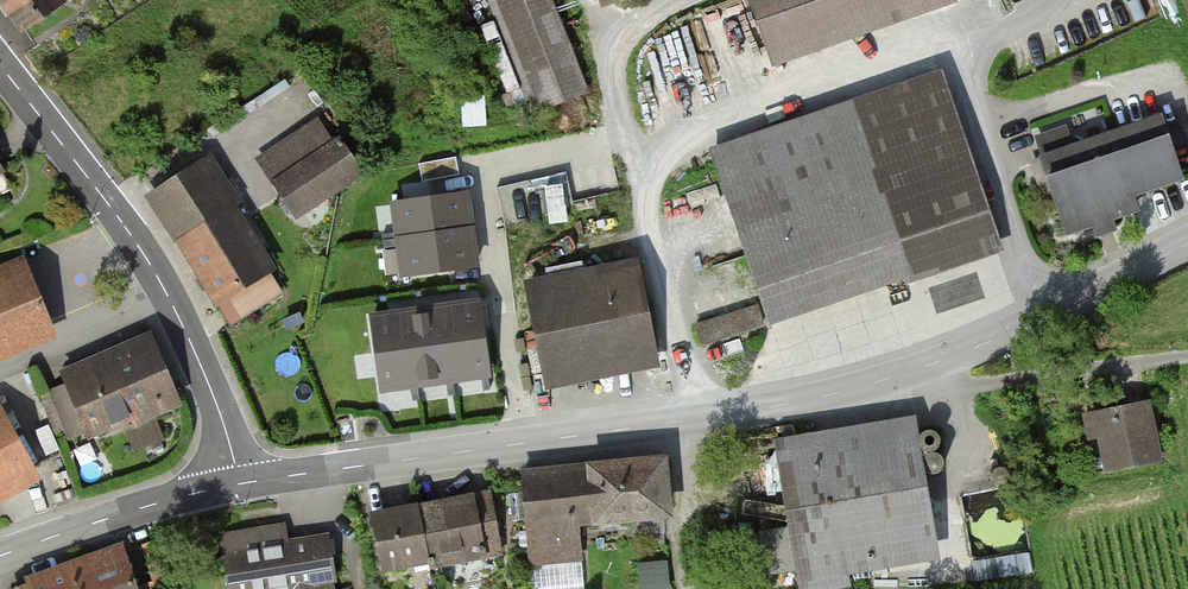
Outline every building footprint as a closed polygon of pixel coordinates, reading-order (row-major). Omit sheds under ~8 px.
[(542,0),(498,0),(539,105),(578,88),(542,0)] [(775,51),(924,0),(758,0),(775,51)] [(940,83),(714,160),(770,323),(995,246),(940,83)] [(1162,119),(1042,159),(1066,230),(1095,220),(1097,225),(1103,223),(1109,220),(1108,216),(1137,206),(1134,199),(1132,192),(1181,175),(1162,119)] [(341,139),(281,179),(301,209),(361,169),(341,139)] [(456,157),(419,164),(422,181),(459,174),(456,157)] [(201,161),(152,193),(233,323),(282,293),(237,219),(242,216),(238,209),(233,212),(201,161)] [(11,187),(0,167),(0,193),(11,187)] [(565,172),(496,188),(504,225),(574,209),(565,172)] [(382,234),(383,241),(471,228),(466,194),(394,204),(398,232),(382,234)] [(400,246),(404,273),(476,263),(471,228),(383,241),(384,248),(400,246)] [(635,267),(530,287),(547,375),(653,354),(635,267)] [(46,324),(26,274),(2,283),(0,284),(0,342),(46,324)] [(478,301),(443,306),(453,379),(481,375),(483,390),(491,389),(478,301)] [(443,306),(407,311),(418,384),(446,380),(448,395),(455,394),(453,379),(443,306)] [(762,324),(757,307),(696,326),(701,343),(762,324)] [(407,311),(372,316),(383,389),(411,385),(413,400),(420,399),(418,384),(407,311)] [(151,346),(64,382),(86,433),(173,396),(151,346)] [(1172,471),(1156,406),(1089,422),(1105,487),(1172,471)] [(0,417),(0,482),(32,464),(6,414),(0,417)] [(781,448),(809,588),(837,588),(946,568),(917,422),(781,448)] [(673,462),(526,475),(534,568),(588,563),(585,535),(679,527),(673,462)] [(494,495),(435,508),(449,571),(508,558),(494,495)] [(435,508),(375,521),(389,585),(449,571),(435,508)] [(231,588),(262,588),(286,586),(287,588),(332,588),(329,579),(334,578),(328,536),(285,542),(283,528),(223,536),(231,588)] [(14,588),(136,588),(123,551),(14,588)] [(643,588),(672,587),(669,556),(641,558),(643,588)]
